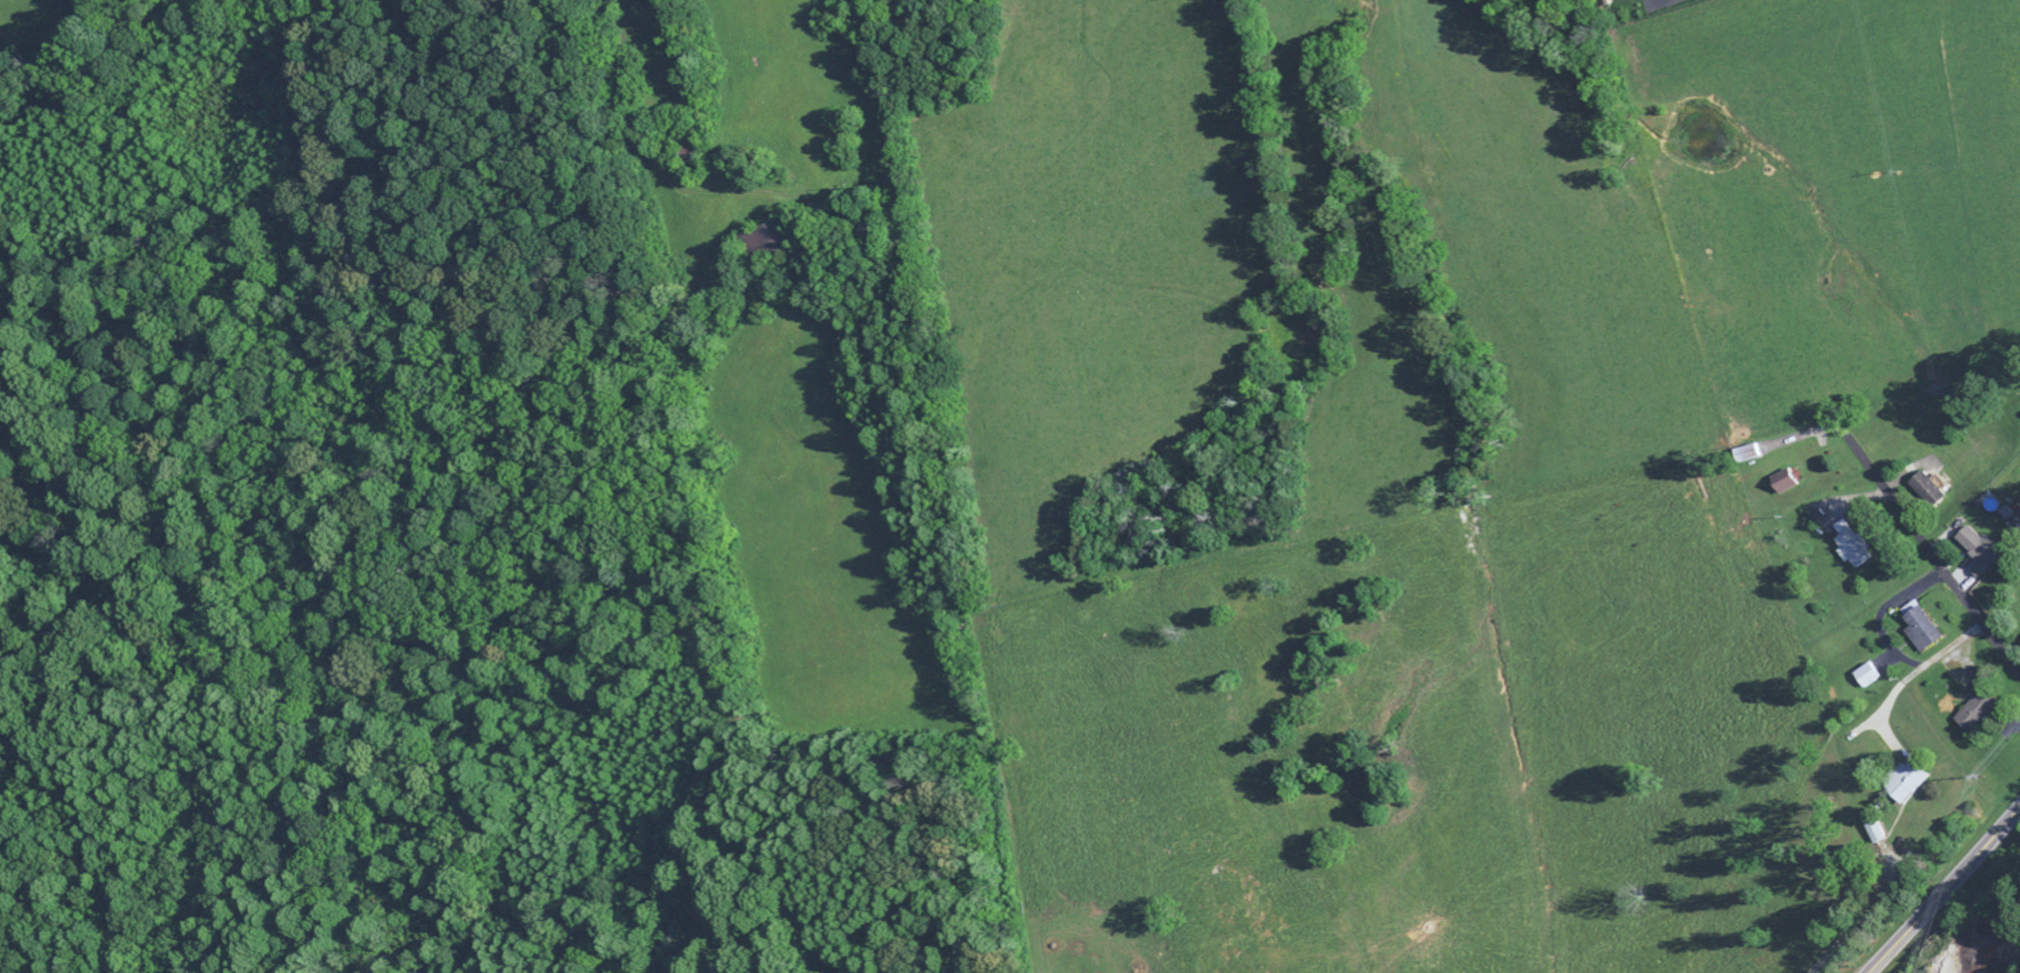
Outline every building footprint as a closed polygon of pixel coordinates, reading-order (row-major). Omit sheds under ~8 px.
[(790,256),(786,227),(749,231),(750,236),(744,237),(744,243),(750,242),(751,250),(758,249),(759,260),(790,256)] [(1771,482),(1780,499),(1802,488),(1793,471),(1771,482)] [(1934,512),(1947,499),(1924,475),(1911,488),(1934,512)] [(1856,572),(1873,562),(1848,520),(1831,530),(1843,550),(1838,553),(1846,567),(1851,564),(1856,572)] [(1979,565),(1970,574),(1980,583),(2002,559),(1994,552),(1998,548),(1987,538),(1984,541),(1971,529),(1957,543),(1979,565)] [(1921,657),(1945,641),(1923,609),(1909,619),(1905,613),(1902,615),(1912,630),(1906,634),(1921,657)] [(1852,676),(1862,691),(1879,679),(1869,665),(1852,676)] [(1969,706),(1954,721),(1969,738),(2001,708),(1980,686),(1964,701),(1969,706)] [(1888,790),(1907,807),(1934,777),(1915,760),(1888,790)] [(1868,827),(1877,846),(1889,841),(1881,822),(1868,827)]
